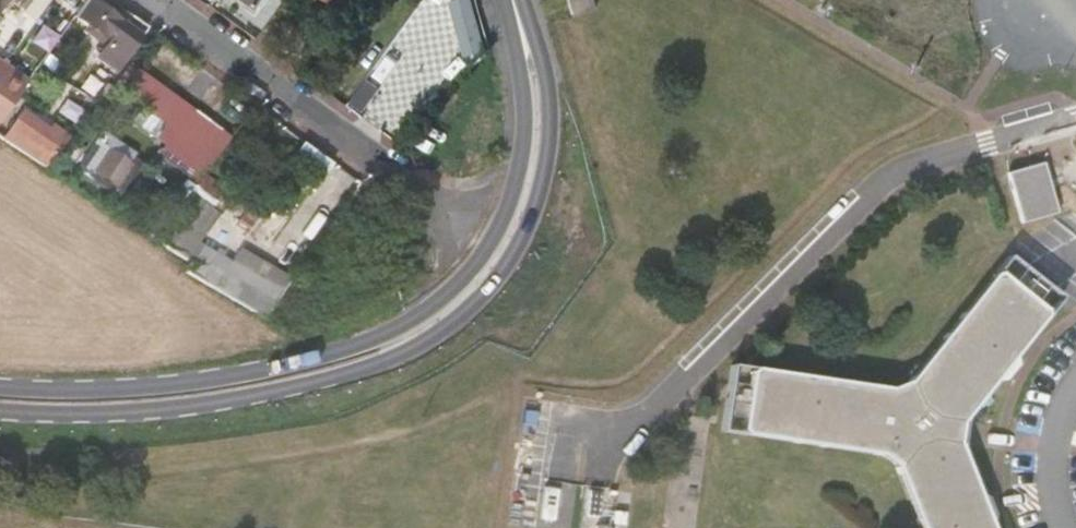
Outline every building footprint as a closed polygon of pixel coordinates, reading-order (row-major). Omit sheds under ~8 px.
[(8,0),(0,0),(0,12),(8,0)] [(148,29),(108,0),(86,0),(74,17),(128,56),(148,29)] [(463,52),(483,50),(478,0),(457,0),(463,52)] [(571,18),(593,12),(590,0),(566,0),(571,18)] [(256,39),(272,50),(291,23),(276,11),(256,39)] [(125,96),(142,72),(130,63),(114,88),(125,96)] [(215,159),(232,134),(142,72),(125,96),(215,159)] [(395,134),(414,105),(370,76),(351,105),(395,134)] [(17,97),(2,87),(0,90),(0,120),(17,97)] [(6,141),(48,168),(70,137),(55,127),(50,134),(23,116),(6,141)] [(133,165),(111,150),(97,173),(120,188),(133,165)] [(1042,163),(1006,173),(1021,224),(1057,213),(1042,163)] [(171,221),(186,231),(198,214),(183,203),(171,221)] [(158,240),(189,262),(199,246),(183,236),(186,231),(171,221),(158,240)] [(189,262),(184,272),(208,286),(226,262),(199,246),(189,262)] [(208,286),(265,320),(293,281),(241,251),(232,265),(226,262),(208,286)] [(751,375),(743,428),(740,430),(744,435),(747,433),(793,439),(792,442),(799,443),(799,440),(819,443),(818,446),(824,447),(825,444),(870,451),(873,455),(879,455),(881,453),(897,466),(895,468),(897,474),(901,475),(918,518),(915,520),(918,525),(920,524),(922,527),(988,527),(987,526),(990,525),(987,519),(985,520),(982,513),(977,502),(980,501),(978,495),(975,496),(958,453),(960,449),(958,444),(955,443),(956,435),(958,423),(961,424),(965,419),(964,415),(993,378),(995,380),(999,375),(997,374),(1009,358),(1011,360),(1015,355),(1013,353),(1042,317),(1046,317),(1045,310),(1042,311),(1000,277),(1000,274),(993,275),(994,279),(965,315),(963,313),(959,318),(961,320),(949,335),(946,333),(942,339),(945,340),(916,376),(912,377),(908,382),(909,385),(890,392),(889,389),(883,388),(880,391),(834,384),(834,381),(828,380),(828,383),(808,380),(808,377),(802,376),(802,379),(756,372),(754,369),(749,373),(751,375)] [(600,493),(588,491),(585,517),(597,519),(600,493)]
